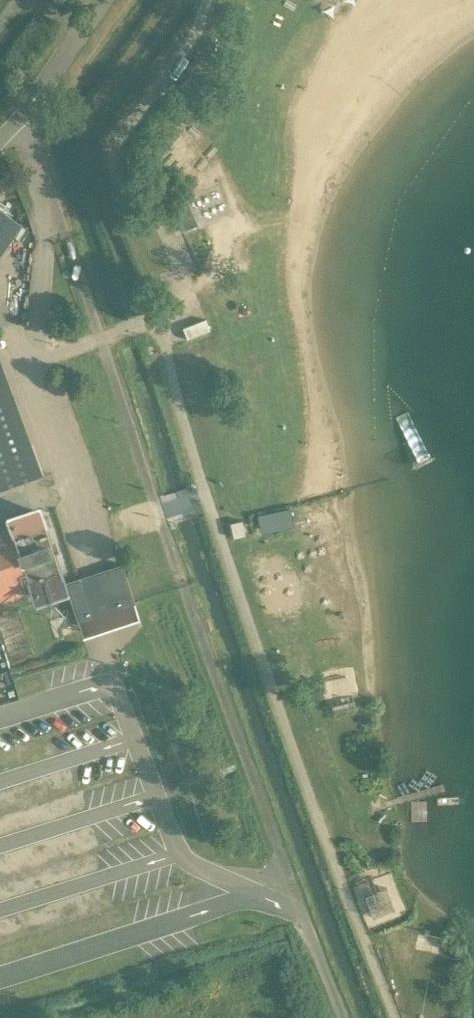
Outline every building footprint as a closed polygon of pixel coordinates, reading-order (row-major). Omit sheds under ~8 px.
[(187,199),(174,204),(184,229),(197,225),(187,199)] [(0,212),(0,260),(23,228),(0,212)] [(140,241),(142,258),(163,256),(161,239),(140,241)] [(209,330),(205,320),(183,328),(187,339),(209,330)] [(0,360),(0,495),(43,480),(0,360)] [(259,514),(263,529),(293,522),(289,507),(259,514)] [(0,529),(0,603),(32,592),(34,595),(66,585),(65,583),(42,513),(10,523),(10,526),(0,529)] [(122,564),(95,573),(108,611),(135,602),(122,564)] [(79,582),(78,578),(65,583),(66,585),(78,621),(91,616),(79,582)]
